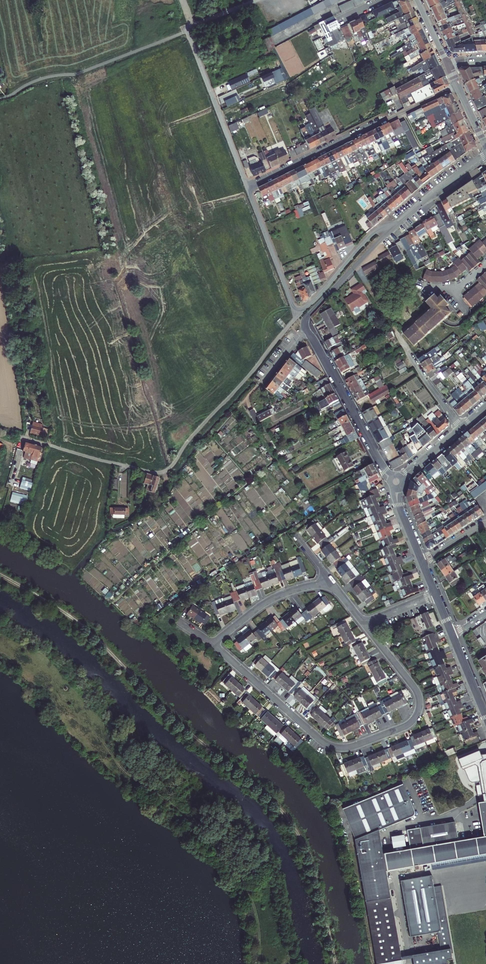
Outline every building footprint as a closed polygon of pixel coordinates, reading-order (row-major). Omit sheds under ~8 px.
[(314,14),(338,2),(337,1),(340,0),(325,0),(318,4),(310,8),(314,14)] [(338,6),(341,12),(365,1),(364,0),(350,0),(338,6)] [(408,2),(407,0),(397,0),(392,3),(391,2),(372,11),(375,19),(395,9),(394,9),(397,8),(400,7),(400,6),(408,2)] [(426,0),(430,9),(440,4),(438,0),(427,0),(426,0)] [(442,9),(455,3),(454,0),(447,0),(445,1),(440,4),(442,9)] [(457,6),(460,14),(462,19),(464,23),(466,27),(468,32),(470,37),(475,35),(475,34),(460,0),(454,0),(455,3),(457,6)] [(404,15),(413,11),(408,2),(400,6),(400,7),(404,15)] [(442,9),(447,19),(448,19),(450,18),(447,11),(457,6),(455,3),(442,9)] [(440,4),(430,9),(433,14),(442,9),(440,4)] [(388,23),(397,19),(402,16),(404,15),(400,7),(397,8),(399,12),(386,18),(388,23)] [(271,36),(314,14),(310,8),(268,30),(271,36)] [(442,9),(433,14),(437,23),(447,19),(442,9)] [(405,22),(415,17),(413,11),(404,15),(402,16),(405,22)] [(365,14),(360,17),(363,24),(369,22),(365,14)] [(448,19),(450,24),(456,21),(456,20),(459,19),(459,20),(462,19),(460,14),(450,18),(448,19)] [(333,16),(323,21),(329,32),(337,29),(339,28),(333,16)] [(397,19),(400,24),(405,22),(402,16),(397,19)] [(407,28),(418,23),(415,17),(405,22),(407,28)] [(359,18),(355,20),(359,29),(363,27),(359,18)] [(377,27),(386,23),(383,18),(374,22),(377,27)] [(386,31),(396,26),(400,24),(397,19),(388,23),(390,27),(386,28),(387,29),(385,29),(386,31)] [(447,19),(437,23),(439,28),(450,24),(448,19),(447,19)] [(450,24),(452,28),(457,26),(464,23),(462,19),(459,20),(459,19),(456,20),(456,21),(450,24)] [(355,20),(349,23),(353,33),(356,32),(359,30),(359,29),(355,20)] [(329,32),(323,21),(319,23),(321,27),(326,38),(328,42),(330,46),(344,40),(340,31),(339,32),(337,29),(329,32)] [(400,24),(396,26),(398,29),(390,32),(392,35),(394,34),(407,28),(405,22),(400,24)] [(411,35),(412,34),(421,29),(418,23),(407,28),(411,35)] [(347,24),(340,27),(346,40),(352,37),(351,34),(347,24)] [(439,28),(441,33),(452,28),(450,24),(439,28)] [(359,30),(362,36),(364,39),(365,41),(368,40),(365,33),(367,32),(364,26),(363,27),(359,29),(359,30)] [(407,28),(394,34),(396,38),(399,37),(399,35),(404,33),(406,37),(407,37),(411,35),(407,28)] [(452,28),(441,33),(444,37),(454,33),(453,31),(452,28)] [(314,29),(308,32),(310,38),(317,35),(314,29)] [(414,39),(423,33),(421,29),(412,34),(414,39)] [(454,33),(456,37),(459,36),(463,34),(462,31),(464,30),(463,29),(458,30),(455,32),(456,32),(454,33)] [(462,43),(471,39),(470,37),(468,32),(463,34),(459,36),(462,43)] [(399,35),(399,37),(401,41),(402,40),(404,42),(407,40),(408,39),(407,37),(406,37),(404,33),(399,35)] [(417,43),(425,38),(423,33),(414,39),(411,41),(414,45),(417,43)] [(444,37),(446,41),(456,37),(454,33),(444,37)] [(411,35),(407,37),(408,39),(407,40),(404,42),(397,46),(399,49),(411,41),(414,39),(412,34),(411,35)] [(456,47),(462,44),(462,43),(459,36),(456,37),(453,39),(456,47)] [(263,40),(268,51),(275,47),(270,37),(263,40)] [(419,48),(428,43),(425,38),(417,43),(419,48)] [(466,53),(477,52),(471,38),(471,39),(462,43),(462,44),(466,53)] [(446,41),(449,50),(456,47),(453,39),(446,41)] [(390,57),(392,59),(402,52),(405,50),(413,46),(414,45),(411,41),(399,49),(396,50),(397,52),(390,57)] [(477,52),(483,52),(481,41),(480,41),(477,41),(474,41),(477,52)] [(419,48),(417,43),(414,45),(413,46),(414,48),(406,52),(408,55),(419,48)] [(421,53),(430,48),(428,43),(419,48),(421,53)] [(453,54),(466,53),(462,44),(456,47),(449,50),(451,52),(453,54)] [(421,53),(419,48),(408,55),(410,58),(410,59),(419,54),(421,53)] [(425,59),(433,55),(430,48),(421,53),(419,54),(423,61),(425,59)] [(410,68),(423,61),(419,54),(410,59),(410,60),(402,65),(405,71),(410,68)] [(430,70),(438,65),(433,55),(425,59),(429,68),(430,70)] [(424,71),(429,68),(425,59),(423,61),(410,68),(413,72),(420,68),(421,68),(423,71),(424,71)] [(435,80),(444,76),(438,65),(430,70),(435,80)] [(459,70),(466,84),(475,80),(474,78),(472,74),(472,73),(470,68),(461,68),(459,70)] [(273,77),(272,77),(276,84),(284,80),(281,74),(280,75),(279,73),(281,73),(279,69),(271,73),(273,77)] [(417,77),(422,87),(433,82),(435,80),(430,70),(417,77)] [(319,77),(322,82),(331,76),(328,71),(319,77)] [(262,77),(264,81),(272,77),(273,77),(271,73),(262,77)] [(227,82),(231,90),(250,82),(246,74),(227,82)] [(434,86),(446,81),(444,76),(435,80),(433,82),(434,86)] [(406,95),(420,88),(422,87),(417,77),(395,89),(397,93),(400,98),(406,95)] [(480,88),(484,86),(483,86),(485,85),(485,79),(485,77),(484,77),(480,79),(482,82),(478,84),(480,88)] [(466,84),(470,93),(480,88),(478,84),(476,80),(475,79),(475,80),(466,84)] [(431,88),(434,94),(447,87),(448,85),(446,81),(434,86),(431,88)] [(434,86),(433,82),(422,87),(420,88),(421,92),(413,96),(416,102),(421,100),(419,95),(425,92),(425,91),(431,88),(434,86)] [(392,96),(397,93),(395,89),(394,86),(389,89),(392,96)] [(384,100),(392,96),(389,89),(388,88),(380,93),(384,100)] [(421,100),(434,94),(431,88),(425,91),(425,92),(419,95),(421,100)] [(481,92),(480,88),(470,93),(474,102),(484,97),(482,94),(481,92)] [(446,108),(456,103),(452,95),(450,94),(442,97),(446,108)] [(406,95),(400,98),(402,104),(409,101),(408,99),(406,95)] [(485,106),(485,98),(485,96),(484,97),(474,102),(478,110),(485,106)] [(433,114),(446,108),(442,97),(407,114),(411,124),(412,124),(415,122),(414,119),(424,114),(426,117),(427,117),(433,114)] [(450,118),(461,113),(456,103),(446,108),(450,118)] [(230,110),(233,118),(241,114),(238,108),(238,106),(230,110)] [(318,128),(317,128),(319,132),(326,129),(323,125),(324,125),(315,107),(309,110),(311,114),(318,128)] [(269,108),(257,112),(259,117),(271,113),(269,108)] [(450,118),(446,108),(433,114),(436,121),(434,122),(436,125),(440,123),(450,118)] [(453,125),(464,120),(461,113),(450,118),(453,125)] [(315,129),(317,128),(311,114),(306,115),(309,124),(310,125),(312,124),(315,129)] [(436,126),(436,125),(434,122),(436,121),(433,114),(427,117),(432,128),(436,126)] [(453,126),(453,125),(450,118),(440,123),(443,130),(445,128),(446,130),(453,126)] [(230,132),(245,126),(242,119),(228,125),(230,132)] [(406,134),(405,132),(400,123),(398,119),(389,123),(394,132),(397,138),(406,134)] [(456,131),(467,126),(464,120),(453,125),(453,126),(456,131)] [(405,121),(400,123),(405,132),(409,130),(405,121)] [(384,126),(388,134),(389,134),(394,132),(389,123),(384,126)] [(311,137),(315,135),(310,125),(309,124),(307,125),(305,126),(305,127),(307,130),(308,133),(309,133),(311,137)] [(319,132),(317,128),(315,129),(312,124),(310,125),(315,135),(320,133),(319,132)] [(324,142),(336,136),(331,126),(326,129),(319,132),(320,133),(324,142)] [(384,136),(388,134),(384,126),(379,128),(384,136)] [(456,131),(453,126),(446,130),(445,128),(443,130),(440,131),(443,138),(456,131)] [(459,138),(470,133),(467,126),(456,131),(457,134),(455,136),(457,139),(459,137),(459,138)] [(380,138),(384,136),(379,128),(375,130),(380,138)] [(376,141),(380,138),(375,130),(371,132),(376,141)] [(405,132),(406,134),(413,149),(418,146),(409,130),(405,132)] [(446,145),(457,139),(455,136),(457,134),(456,131),(443,138),(444,140),(442,142),(444,146),(446,145)] [(371,132),(366,135),(371,143),(376,141),(371,132)] [(397,138),(394,132),(389,134),(391,137),(391,138),(393,141),(395,145),(396,146),(400,144),(397,138)] [(320,144),(324,142),(320,133),(315,135),(320,144)] [(461,143),(472,138),(470,133),(459,138),(461,143)] [(389,134),(388,134),(384,136),(390,147),(395,145),(393,141),(391,138),(391,137),(389,134)] [(320,144),(315,135),(311,137),(310,137),(315,146),(320,144)] [(367,145),(371,143),(366,135),(362,137),(367,145)] [(384,136),(380,138),(385,148),(385,150),(390,147),(384,136)] [(315,146),(310,137),(305,140),(306,142),(309,149),(315,146)] [(362,147),(367,145),(362,137),(357,139),(362,147)] [(449,150),(455,146),(461,143),(459,138),(459,137),(457,139),(446,145),(447,147),(449,150)] [(385,148),(380,138),(376,141),(380,150),(385,148)] [(472,138),(461,143),(466,152),(466,153),(475,148),(476,146),(472,138)] [(357,150),(358,150),(362,147),(357,139),(352,141),(357,150)] [(353,152),(357,150),(352,141),(349,143),(353,152)] [(381,151),(380,150),(376,141),(371,143),(377,154),(381,151)] [(303,152),(309,149),(306,142),(304,144),(300,146),(303,152)] [(349,154),(351,153),(353,152),(349,143),(344,146),(349,154)] [(371,143),(367,145),(369,150),(372,155),(372,156),(377,154),(371,143)] [(461,143),(455,146),(461,156),(466,152),(462,145),(461,143)] [(297,155),(303,152),(300,146),(299,144),(296,145),(297,148),(294,149),(297,155)] [(362,147),(365,152),(366,151),(369,156),(372,155),(369,150),(367,145),(362,147)] [(339,148),(344,157),(344,156),(349,154),(344,146),(339,148)] [(455,160),(461,156),(455,146),(449,150),(450,152),(455,160)] [(291,158),(296,155),(293,147),(287,149),(291,158)] [(362,147),(358,150),(360,154),(364,161),(368,159),(365,152),(362,147)] [(339,148),(335,150),(340,159),(344,157),(339,148)] [(275,154),(279,164),(289,159),(284,149),(280,151),(279,149),(273,151),(275,154)] [(331,152),(336,161),(340,159),(335,150),(331,152)] [(357,150),(353,152),(355,156),(359,164),(361,163),(360,160),(359,159),(360,158),(358,154),(360,154),(358,150),(357,150)] [(413,151),(404,156),(406,160),(415,154),(413,151)] [(331,163),(336,161),(331,152),(326,154),(331,163)] [(434,163),(434,164),(437,161),(436,158),(434,155),(433,152),(428,155),(431,159),(433,164),(434,163)] [(451,163),(455,160),(450,152),(446,155),(451,163)] [(351,153),(349,154),(354,166),(355,167),(360,165),(359,164),(355,156),(353,157),(351,153)] [(270,156),(266,158),(270,168),(279,164),(275,154),(270,156)] [(322,156),(327,165),(331,163),(326,154),(322,156)] [(349,154),(344,156),(349,165),(350,168),(354,166),(349,154)] [(428,155),(424,158),(429,167),(433,164),(431,159),(428,155)] [(447,166),(451,163),(446,155),(442,158),(447,166)] [(254,175),(258,174),(258,172),(255,165),(259,164),(258,161),(259,160),(258,157),(253,156),(248,158),(249,161),(254,175)] [(318,159),(322,167),(327,165),(322,156),(318,159)] [(349,165),(344,156),(344,157),(340,159),(344,167),(349,165)] [(429,167),(424,158),(423,157),(420,159),(419,159),(422,164),(425,169),(429,167)] [(242,161),(245,169),(249,168),(253,176),(254,175),(249,161),(248,158),(247,158),(249,161),(247,162),(246,159),(242,161)] [(443,169),(447,166),(442,158),(438,161),(443,169)] [(318,159),(313,161),(317,170),(322,167),(318,159)] [(336,161),(341,172),(346,170),(344,167),(340,159),(336,161)] [(309,163),(313,172),(317,170),(313,161),(309,163)] [(336,161),(331,163),(336,171),(336,172),(339,171),(340,173),(341,172),(336,161)] [(439,172),(443,169),(438,161),(437,161),(434,164),(439,172)] [(399,164),(398,164),(405,174),(407,173),(408,172),(401,162),(399,164)] [(309,163),(304,166),(308,175),(308,174),(313,172),(309,163)] [(327,165),(331,173),(336,171),(331,163),(327,165)] [(435,175),(439,172),(434,164),(434,163),(433,164),(429,167),(435,175)] [(422,175),(426,172),(425,169),(422,164),(416,168),(419,172),(420,171),(421,174),(422,175)] [(331,173),(327,165),(322,167),(327,176),(329,176),(331,179),(333,177),(331,173)] [(299,179),(308,175),(304,166),(295,170),(299,179)] [(322,167),(317,170),(320,175),(322,173),(324,178),(327,176),(322,167)] [(416,167),(413,169),(417,176),(420,179),(427,173),(426,172),(422,175),(421,174),(420,171),(419,172),(416,168),(416,167)] [(431,178),(435,175),(429,167),(425,169),(426,172),(427,173),(431,178)] [(409,171),(408,172),(412,178),(413,179),(417,176),(413,169),(412,169),(409,171)] [(294,182),(299,179),(295,170),(290,173),(294,182)] [(485,186),(485,172),(447,200),(449,204),(468,195),(474,192),(479,189),(485,186)] [(290,184),(294,182),(290,173),(285,175),(290,184)] [(412,179),(407,173),(405,174),(404,176),(404,177),(402,178),(402,179),(400,180),(401,181),(405,186),(411,181),(411,180),(412,179)] [(423,184),(431,178),(427,173),(420,179),(423,184)] [(308,175),(299,179),(301,184),(306,181),(307,182),(310,181),(310,179),(308,174),(308,175)] [(281,177),(285,186),(290,184),(285,175),(281,177)] [(419,187),(423,184),(420,179),(417,176),(413,179),(415,182),(419,187)] [(285,186),(281,177),(276,179),(281,188),(285,186)] [(281,188),(276,179),(272,182),(276,191),(281,188)] [(300,191),(303,189),(301,184),(299,179),(294,182),(296,187),(298,186),(300,191)] [(412,194),(419,187),(415,182),(413,183),(411,181),(405,186),(405,187),(412,194)] [(272,182),(268,184),(272,193),(276,191),(272,182)] [(264,186),(268,195),(272,193),(268,184),(264,186)] [(259,188),(263,197),(267,195),(268,195),(264,186),(259,188)] [(408,197),(412,194),(405,187),(401,190),(408,197)] [(390,200),(394,197),(390,192),(388,190),(385,193),(384,193),(390,200)] [(404,201),(408,197),(401,190),(397,193),(404,201)] [(385,204),(386,203),(390,200),(384,193),(382,195),(382,194),(379,196),(382,200),(385,204)] [(400,204),(404,201),(397,193),(394,196),(400,204)] [(267,195),(263,197),(267,207),(272,205),(270,200),(267,195)] [(470,199),(468,195),(449,204),(451,209),(470,199)] [(381,207),(385,204),(382,200),(379,196),(375,199),(378,203),(378,204),(381,207)] [(396,207),(400,204),(394,196),(394,197),(390,200),(396,207)] [(376,211),(381,207),(378,204),(376,206),(375,205),(370,197),(367,198),(372,206),(376,212),(376,211)] [(392,211),(396,207),(390,200),(386,203),(392,211)] [(451,209),(449,204),(447,200),(442,203),(447,213),(448,215),(454,213),(451,209)] [(388,215),(392,211),(386,203),(385,204),(381,207),(388,215)] [(438,209),(437,210),(442,220),(444,224),(438,227),(440,230),(440,231),(446,242),(449,240),(444,230),(454,226),(453,225),(451,220),(450,218),(449,219),(442,203),(437,206),(438,209)] [(305,206),(302,207),(305,213),(306,212),(307,214),(311,213),(310,210),(311,209),(309,204),(305,206)] [(295,210),(296,210),(298,215),(298,216),(305,213),(302,207),(300,208),(296,210),(295,210)] [(376,211),(383,219),(388,215),(381,207),(376,211)] [(433,218),(436,223),(438,227),(444,224),(442,220),(437,210),(439,215),(433,218)] [(374,226),(374,227),(383,219),(376,211),(376,212),(372,215),(368,219),(369,221),(374,226)] [(461,215),(457,217),(461,226),(465,224),(461,215)] [(431,230),(438,226),(436,223),(433,218),(423,223),(423,224),(428,233),(431,240),(435,238),(431,230)] [(418,238),(428,233),(423,224),(413,229),(414,230),(418,238)] [(338,229),(341,236),(343,239),(350,236),(345,226),(338,229)] [(325,242),(327,246),(333,243),(332,240),(331,240),(329,236),(330,235),(328,229),(324,231),(325,232),(321,233),(322,236),(317,238),(318,240),(323,238),(325,242)] [(333,234),(335,239),(341,236),(338,229),(332,231),(333,234)] [(426,253),(418,238),(414,230),(408,234),(409,235),(420,256),(426,253)] [(417,258),(420,256),(409,235),(400,240),(400,241),(406,251),(410,249),(414,255),(415,254),(417,258)] [(341,236),(335,239),(339,250),(346,247),(343,239),(341,236)] [(350,236),(343,239),(346,247),(353,244),(350,236)] [(446,270),(442,272),(436,272),(432,272),(427,270),(423,280),(429,282),(437,282),(444,282),(450,280),(456,277),(467,269),(469,272),(480,262),(478,259),(485,252),(485,239),(482,243),(479,240),(469,249),(468,249),(471,252),(461,261),(458,258),(452,263),(455,265),(451,268),(446,270)] [(406,251),(400,241),(395,245),(396,246),(400,255),(406,252),(406,251)] [(323,272),(324,273),(328,271),(324,261),(330,259),(331,260),(333,260),(327,246),(325,242),(320,244),(319,245),(322,251),(325,257),(319,260),(323,272)] [(400,255),(396,246),(389,250),(396,264),(403,260),(400,255)] [(382,264),(385,262),(388,260),(392,258),(390,255),(388,252),(385,253),(385,254),(382,256),(379,259),(382,264)] [(330,259),(324,261),(328,271),(334,268),(331,260),(330,259)] [(367,270),(370,268),(373,265),(376,262),(375,261),(372,263),(368,265),(365,267),(362,269),(364,273),(367,270)] [(372,272),(375,270),(379,268),(376,262),(373,265),(370,268),(367,270),(364,273),(366,275),(369,274),(372,272)] [(308,267),(314,284),(320,281),(318,274),(316,271),(315,268),(315,267),(312,268),(311,266),(308,267)] [(302,269),(299,270),(304,284),(311,282),(309,276),(306,278),(302,269)] [(299,270),(293,273),(294,275),(295,275),(294,276),(297,283),(296,283),(298,290),(305,287),(304,284),(299,270)] [(323,272),(318,274),(320,281),(326,279),(324,273),(323,272)] [(477,280),(479,283),(463,297),(472,307),(485,295),(485,290),(485,272),(477,280)] [(305,287),(298,290),(303,301),(305,301),(315,292),(311,282),(304,284),(305,287)] [(365,288),(362,283),(352,290),(354,294),(352,296),(352,297),(350,298),(349,297),(346,299),(346,301),(351,308),(353,309),(356,314),(361,311),(359,308),(368,302),(364,294),(367,292),(365,288)] [(414,346),(451,314),(446,308),(449,305),(441,297),(438,299),(436,296),(434,296),(427,302),(427,304),(431,309),(403,334),(414,346)] [(324,321),(326,324),(327,327),(330,331),(340,325),(331,309),(321,314),(322,318),(325,317),(326,320),(324,321)] [(478,323),(481,330),(485,328),(485,326),(483,320),(478,323)] [(325,342),(328,349),(336,345),(342,342),(341,340),(339,341),(336,336),(325,342)] [(479,348),(481,351),(485,356),(485,349),(477,339),(474,341),(476,343),(479,348)] [(328,349),(335,362),(343,358),(340,352),(336,345),(328,349)] [(305,361),(303,360),(312,355),(307,346),(298,351),(296,355),(294,353),(290,358),(301,366),(304,368),(307,370),(309,372),(312,374),(314,376),(317,378),(318,378),(322,373),(318,371),(316,369),(313,367),(311,365),(308,363),(305,361)] [(365,346),(355,351),(357,354),(363,350),(364,351),(367,350),(365,346)] [(429,359),(431,358),(433,356),(437,354),(434,348),(426,355),(418,360),(421,364),(429,359)] [(348,363),(352,361),(349,357),(351,356),(350,354),(349,355),(346,356),(344,357),(343,358),(335,362),(338,368),(347,363),(348,363)] [(421,364),(424,369),(440,359),(438,356),(431,361),(429,359),(421,364)] [(286,363),(293,370),(295,367),(300,371),(298,373),(302,376),(305,372),(289,359),(286,363)] [(437,368),(439,367),(443,364),(440,359),(424,369),(427,374),(437,368)] [(341,373),(342,373),(350,368),(354,366),(352,361),(348,363),(347,363),(338,368),(341,373)] [(399,370),(406,366),(403,361),(396,365),(399,370)] [(292,372),(293,370),(286,363),(282,368),(295,378),(297,375),(292,372)] [(351,369),(350,368),(342,373),(346,380),(357,374),(360,372),(356,366),(351,369)] [(430,379),(435,375),(440,373),(445,369),(446,368),(445,367),(442,369),(441,370),(439,367),(437,368),(427,374),(430,379)] [(295,378),(282,368),(279,372),(287,379),(288,376),(293,380),(295,378)] [(476,371),(474,368),(472,370),(477,377),(479,377),(480,379),(481,378),(478,374),(478,373),(476,371)] [(285,381),(287,379),(279,372),(275,377),(286,385),(288,387),(290,385),(285,381)] [(360,380),(357,374),(346,380),(345,381),(348,386),(358,380),(360,380)] [(465,386),(468,390),(477,401),(479,400),(481,398),(474,389),(467,380),(464,376),(462,379),(464,382),(466,383),(464,385),(465,386)] [(286,385),(275,377),(272,381),(280,387),(282,384),(285,386),(286,385)] [(330,384),(326,378),(320,381),(323,388),(330,384)] [(364,384),(361,379),(360,380),(358,380),(348,386),(351,391),(364,384)] [(272,381),(269,385),(279,393),(283,389),(280,387),(272,381)] [(445,388),(440,382),(435,386),(440,392),(445,388)] [(477,386),(485,395),(485,394),(485,390),(483,387),(480,383),(477,386)] [(323,388),(321,389),(326,399),(335,394),(330,384),(323,388)] [(354,397),(367,389),(364,384),(351,391),(354,397)] [(279,393),(269,385),(266,389),(274,395),(273,396),(277,399),(280,394),(279,393)] [(485,395),(477,386),(474,389),(481,398),(485,395)] [(370,394),(368,395),(372,402),(386,394),(383,390),(382,387),(380,388),(370,394)] [(370,394),(367,389),(354,397),(356,402),(368,395),(370,394)] [(463,393),(473,405),(477,401),(468,390),(463,393)] [(470,408),(473,405),(463,393),(459,397),(469,409),(470,408)] [(335,394),(326,399),(323,401),(318,403),(322,410),(332,404),(339,400),(335,394)] [(464,412),(455,400),(451,396),(446,399),(458,415),(461,415),(462,415),(464,412)] [(459,397),(455,400),(464,412),(469,409),(459,397)] [(378,417),(372,407),(362,413),(368,423),(378,417)] [(256,424),(276,413),(273,408),(257,417),(253,409),(249,412),(256,424)] [(428,418),(425,420),(429,424),(437,435),(446,428),(448,426),(449,423),(438,410),(434,413),(432,411),(427,416),(428,418)] [(347,415),(335,422),(338,427),(350,421),(347,415)] [(424,426),(422,428),(432,440),(435,437),(437,435),(429,424),(425,420),(422,416),(418,419),(424,426)] [(383,427),(378,417),(368,423),(373,432),(383,427)] [(410,426),(423,447),(432,440),(422,428),(420,430),(412,418),(407,421),(410,425),(410,426)] [(353,426),(350,421),(338,427),(334,429),(337,435),(341,433),(353,426)] [(41,436),(41,435),(43,428),(42,427),(32,425),(30,430),(30,432),(41,436)] [(473,428),(479,436),(480,438),(481,436),(482,438),(481,439),(482,440),(483,439),(485,437),(485,436),(483,433),(480,429),(477,425),(473,428)] [(353,426),(341,433),(344,438),(356,432),(353,426)] [(389,438),(383,427),(373,432),(379,444),(382,442),(386,440),(389,438)] [(480,438),(479,436),(473,428),(468,433),(475,442),(479,448),(483,452),(485,450),(483,445),(485,444),(482,440),(481,439),(482,438),(481,436),(480,438)] [(358,437),(356,432),(344,438),(341,440),(344,445),(358,437)] [(468,433),(464,436),(471,445),(475,442),(468,433)] [(470,454),(473,457),(475,454),(472,450),(474,448),(471,445),(464,436),(459,440),(465,448),(470,454)] [(382,450),(386,448),(389,446),(393,444),(389,438),(386,440),(382,442),(379,444),(382,450)] [(461,452),(466,457),(470,461),(472,459),(469,455),(466,451),(465,451),(464,450),(465,448),(459,440),(455,444),(461,452)] [(42,446),(25,442),(22,451),(25,451),(32,453),(31,456),(38,458),(42,446)] [(455,444),(451,447),(464,462),(465,464),(468,462),(465,458),(462,455),(461,455),(459,453),(461,452),(455,444)] [(400,449),(397,452),(400,457),(403,464),(413,456),(407,445),(401,450),(400,449)] [(464,462),(451,447),(447,450),(462,468),(465,471),(466,470),(464,467),(465,466),(462,463),(464,462)] [(359,463),(352,448),(342,454),(350,468),(359,463)] [(202,454),(208,462),(214,457),(208,449),(202,454)] [(447,450),(436,460),(446,472),(454,466),(459,471),(462,468),(447,450)] [(38,458),(31,456),(32,453),(25,451),(23,457),(30,460),(37,461),(38,458)] [(403,464),(400,457),(396,459),(393,461),(390,463),(393,469),(396,467),(400,466),(403,464)] [(431,464),(437,471),(440,470),(441,472),(442,471),(444,473),(446,472),(436,460),(431,464)] [(359,479),(361,482),(378,474),(373,464),(360,471),(363,476),(359,479)] [(431,464),(425,469),(430,474),(432,476),(438,472),(437,471),(431,464)] [(421,472),(426,478),(428,481),(433,477),(432,476),(430,474),(425,469),(421,472)] [(430,494),(434,491),(436,490),(428,481),(426,478),(421,472),(416,477),(420,481),(422,484),(423,483),(426,486),(429,484),(432,488),(428,491),(430,494)] [(146,473),(143,483),(147,484),(151,485),(150,491),(154,492),(159,477),(146,473)] [(358,492),(370,492),(373,489),(369,482),(380,477),(378,474),(361,482),(355,485),(358,492)] [(22,480),(20,484),(31,487),(32,483),(31,482),(32,480),(25,478),(24,480),(22,480)] [(468,490),(469,493),(478,486),(471,479),(460,488),(464,493),(468,490)] [(408,490),(418,492),(419,488),(418,487),(415,485),(411,481),(408,490)] [(376,489),(368,492),(371,498),(364,501),(367,508),(378,504),(376,500),(377,499),(380,498),(376,489)] [(417,496),(418,492),(408,490),(406,498),(417,496)] [(23,505),(25,505),(28,496),(21,494),(22,494),(12,491),(10,499),(23,503),(23,505)] [(408,503),(410,508),(420,504),(432,499),(434,498),(435,497),(437,495),(434,491),(430,494),(428,495),(429,496),(419,500),(418,499),(408,503)] [(463,502),(469,511),(475,520),(479,517),(473,509),(471,510),(469,506),(465,501),(463,502)] [(484,514),(475,502),(471,505),(473,509),(479,517),(484,514)] [(410,508),(412,513),(422,508),(426,506),(425,503),(420,506),(420,504),(410,508)] [(367,508),(371,516),(385,510),(383,507),(381,508),(379,508),(378,504),(367,508)] [(465,514),(471,523),(475,520),(469,511),(467,513),(462,504),(459,505),(465,514)] [(114,514),(114,507),(110,507),(110,514),(113,514),(113,517),(124,518),(124,515),(114,514)] [(414,517),(423,513),(431,509),(430,507),(422,510),(422,508),(412,513),(414,517)] [(467,525),(471,523),(465,514),(463,516),(459,509),(457,511),(459,514),(461,517),(467,525)] [(385,510),(371,516),(367,518),(370,526),(374,524),(384,520),(382,515),(383,514),(386,513),(385,510)] [(416,522),(425,517),(430,514),(428,512),(424,514),(423,513),(414,517),(416,522)] [(467,525),(461,517),(459,518),(457,515),(457,514),(454,516),(457,520),(462,528),(467,525)] [(423,541),(425,545),(443,533),(444,532),(441,528),(437,521),(439,520),(436,516),(432,519),(432,520),(434,523),(436,527),(437,529),(438,531),(435,533),(432,535),(423,541)] [(418,526),(427,521),(430,519),(432,519),(431,517),(426,519),(425,517),(416,522),(418,526)] [(462,528),(457,520),(455,521),(452,517),(450,518),(453,522),(458,531),(462,528)] [(307,529),(312,536),(320,530),(313,520),(306,526),(308,528),(307,529)] [(386,524),(384,520),(374,524),(377,533),(392,527),(390,523),(387,524),(386,524)] [(454,534),(458,531),(453,522),(451,524),(448,520),(446,521),(454,534)] [(420,531),(429,526),(427,521),(418,526),(420,531)] [(454,534),(446,521),(443,523),(442,522),(441,523),(443,526),(450,536),(454,534)] [(429,526),(420,531),(421,536),(431,530),(433,529),(436,527),(434,523),(429,526)] [(450,536),(443,526),(441,528),(444,532),(443,533),(447,538),(450,536)] [(380,540),(381,540),(391,536),(389,532),(391,531),(393,530),(392,527),(377,533),(374,534),(377,541),(380,540)] [(320,530),(312,536),(317,543),(318,543),(320,546),(328,540),(320,530)] [(423,541),(432,535),(431,530),(421,536),(423,541)] [(443,533),(425,545),(427,549),(430,550),(447,538),(443,533)] [(391,536),(381,540),(384,549),(395,545),(398,543),(397,539),(394,540),(393,540),(391,536)] [(321,550),(326,557),(334,550),(329,543),(330,542),(328,540),(320,546),(322,548),(321,550)] [(381,550),(384,558),(394,554),(392,549),(394,548),(396,547),(395,545),(384,549),(381,550)] [(342,560),(334,550),(326,557),(331,563),(332,563),(335,566),(342,560)] [(394,554),(384,558),(387,566),(402,560),(400,556),(397,557),(396,558),(394,554)] [(298,565),(291,567),(294,577),(302,574),(302,573),(306,572),(300,557),(296,558),(298,565)] [(346,557),(342,560),(335,566),(337,569),(336,569),(341,576),(353,567),(346,557)] [(438,564),(442,570),(450,565),(446,559),(438,564)] [(403,563),(402,560),(387,566),(390,574),(401,570),(399,565),(400,564),(403,563)] [(276,564),(282,580),(286,579),(286,580),(294,577),(291,567),(283,570),(281,567),(280,562),(276,564)] [(274,569),(265,572),(270,586),(278,583),(278,582),(282,580),(276,564),(272,565),(274,569)] [(446,577),(455,571),(450,565),(442,570),(446,577)] [(460,570),(463,568),(462,566),(455,571),(446,577),(455,590),(463,584),(458,577),(462,574),(460,570)] [(353,567),(341,576),(346,583),(348,582),(350,585),(358,580),(361,577),(353,567)] [(255,580),(258,589),(262,588),(270,586),(265,572),(264,568),(252,572),(255,580)] [(394,582),(408,576),(407,572),(404,574),(402,574),(401,570),(390,574),(394,582)] [(397,590),(401,589),(411,584),(409,579),(410,579),(413,578),(412,575),(408,576),(394,582),(397,590)] [(352,589),(357,596),(365,589),(369,587),(362,577),(361,577),(358,580),(350,585),(352,588),(352,589)] [(253,585),(245,588),(249,598),(257,595),(255,590),(258,589),(255,580),(252,581),(253,585)] [(411,584),(401,589),(404,596),(418,590),(417,587),(414,588),(413,589),(411,584)] [(369,587),(365,589),(357,596),(362,603),(363,602),(365,605),(373,599),(366,590),(370,588),(369,587)] [(245,588),(234,592),(237,601),(240,600),(241,601),(249,598),(245,588)] [(224,602),(228,612),(236,609),(234,602),(237,601),(234,592),(231,593),(231,595),(232,599),(224,602)] [(485,601),(480,593),(474,598),(479,606),(485,601)] [(320,598),(313,603),(320,612),(329,604),(324,597),(321,599),(320,598)] [(223,598),(211,602),(216,615),(219,613),(220,614),(228,612),(224,602),(223,598)] [(186,614),(194,619),(199,610),(189,603),(184,611),(187,613),(186,614)] [(320,612),(313,603),(306,609),(307,610),(304,612),(310,620),(320,612)] [(310,620),(304,612),(300,615),(295,608),(288,613),(295,622),(297,625),(304,619),(306,622),(310,620)] [(210,617),(199,610),(194,619),(201,624),(202,623),(205,625),(210,617)] [(285,630),(295,622),(288,613),(281,619),(282,620),(279,622),(285,630)] [(427,613),(416,617),(416,618),(414,619),(416,623),(418,622),(424,637),(435,632),(427,613)] [(264,624),(270,632),(277,627),(282,632),(285,630),(279,622),(274,617),(271,619),(271,618),(264,624)] [(337,628),(341,636),(350,631),(344,620),(332,626),(333,630),(337,628)] [(264,637),(270,632),(264,624),(257,629),(258,630),(255,632),(261,639),(263,642),(266,640),(264,637)] [(261,639),(255,632),(252,634),(249,630),(243,636),(249,644),(256,639),(258,642),(261,639)] [(352,644),(356,642),(350,631),(341,636),(345,643),(343,644),(345,648),(352,644)] [(421,638),(427,652),(437,647),(435,643),(437,642),(439,641),(435,632),(421,638)] [(249,644),(243,636),(236,641),(236,642),(233,644),(239,652),(243,649),(245,652),(251,647),(249,644)] [(352,644),(358,655),(366,651),(361,640),(356,642),(352,644)] [(437,647),(427,652),(430,660),(444,654),(443,650),(441,651),(439,652),(437,647)] [(372,662),(366,651),(358,655),(363,667),(368,664),(372,662)] [(430,660),(434,668),(444,663),(442,659),(444,658),(446,657),(444,654),(430,660)] [(251,663),(261,671),(267,664),(269,662),(268,660),(267,659),(264,655),(261,659),(258,656),(251,663)] [(368,664),(373,675),(382,671),(377,660),(372,662),(368,664)] [(267,664),(261,671),(270,680),(272,678),(276,672),(273,670),(275,667),(269,662),(267,664)] [(437,676),(451,670),(449,666),(447,667),(446,668),(444,663),(434,668),(437,676)] [(288,679),(278,670),(276,672),(272,678),(281,686),(288,679)] [(452,673),(451,670),(437,676),(433,677),(437,685),(451,679),(449,675),(450,674),(452,673)] [(373,675),(379,687),(385,684),(388,682),(382,671),(373,675)] [(228,689),(235,681),(226,673),(219,680),(228,689)] [(297,687),(288,679),(281,686),(290,694),(297,687)] [(451,679),(437,685),(440,693),(455,687),(458,686),(457,683),(454,684),(453,685),(451,679)] [(237,697),(243,691),(244,690),(235,681),(228,689),(237,697)] [(300,703),(306,695),(300,690),(297,687),(290,694),(300,703)] [(306,695),(308,693),(302,687),(300,690),(306,695)] [(456,691),(455,687),(440,693),(437,695),(440,703),(454,697),(452,693),(454,692),(456,691)] [(246,707),(252,700),(243,691),(237,697),(234,701),(236,703),(239,700),(246,707)] [(392,699),(396,708),(407,702),(402,691),(399,692),(397,692),(390,696),(392,699)] [(314,706),(316,704),(318,701),(308,693),(306,695),(300,703),(309,711),(314,706)] [(384,703),(381,705),(385,713),(396,708),(392,699),(390,696),(382,700),(384,703)] [(454,697),(440,703),(441,704),(444,703),(447,710),(461,704),(460,700),(458,701),(456,702),(454,697)] [(246,707),(255,715),(261,708),(252,700),(246,707)] [(463,707),(461,704),(447,710),(450,717),(461,713),(459,709),(460,708),(463,707)] [(369,711),(373,719),(385,713),(381,705),(369,711)] [(309,711),(307,713),(316,721),(323,714),(314,706),(309,711)] [(357,713),(358,716),(363,724),(373,719),(369,711),(368,707),(357,713)] [(264,723),(270,716),(261,708),(255,715),(264,723)] [(347,722),(351,730),(363,724),(358,716),(357,713),(345,718),(347,722)] [(461,713),(450,717),(453,726),(457,724),(468,720),(467,717),(464,718),(463,719),(461,713)] [(323,714),(316,721),(326,729),(332,722),(323,714)] [(264,723),(273,732),(275,730),(280,725),(270,716),(264,723)] [(471,719),(468,720),(457,724),(460,732),(470,728),(469,724),(470,723),(473,722),(471,719)] [(351,730),(347,722),(336,727),(340,736),(351,730)] [(284,739),(290,732),(281,723),(280,725),(275,730),(284,739)] [(421,732),(424,741),(436,737),(435,733),(432,728),(421,732)] [(470,728),(460,732),(464,741),(478,735),(476,732),(474,733),(472,733),(470,728)] [(299,740),(290,732),(284,739),(293,747),(299,740)] [(409,737),(410,739),(413,746),(417,744),(418,748),(426,745),(424,741),(421,732),(409,737)] [(416,752),(413,746),(410,739),(399,744),(402,753),(404,757),(416,752)] [(387,749),(391,758),(402,753),(399,744),(387,749)] [(455,748),(443,753),(445,757),(457,753),(455,748)] [(391,758),(387,749),(376,753),(380,762),(391,758)] [(472,783),(479,782),(480,785),(476,785),(478,796),(485,794),(485,754),(481,755),(480,751),(459,760),(463,770),(464,770),(468,781),(469,782),(472,783)] [(380,762),(376,753),(364,758),(368,768),(370,772),(374,770),(372,765),(380,762)] [(367,764),(364,758),(363,756),(352,760),(355,769),(356,772),(364,769),(363,766),(367,764)] [(357,773),(356,772),(355,769),(352,760),(340,765),(344,774),(348,772),(349,776),(357,773)] [(415,812),(401,783),(341,808),(356,842),(357,851),(359,859),(367,909),(368,909),(377,963),(402,963),(402,959),(391,898),(393,898),(389,872),(415,867),(416,870),(419,869),(419,866),(485,855),(485,802),(479,804),(485,838),(458,842),(454,823),(407,831),(410,850),(384,854),(380,830),(413,815),(414,814),(415,812)] [(419,866),(419,869),(419,872),(485,860),(485,855),(419,866)] [(401,881),(411,938),(438,933),(441,951),(419,955),(420,963),(449,963),(449,961),(454,960),(452,950),(451,950),(446,919),(445,919),(440,892),(435,893),(432,876),(401,881)] [(485,902),(485,892),(468,892),(468,902),(485,902)]
